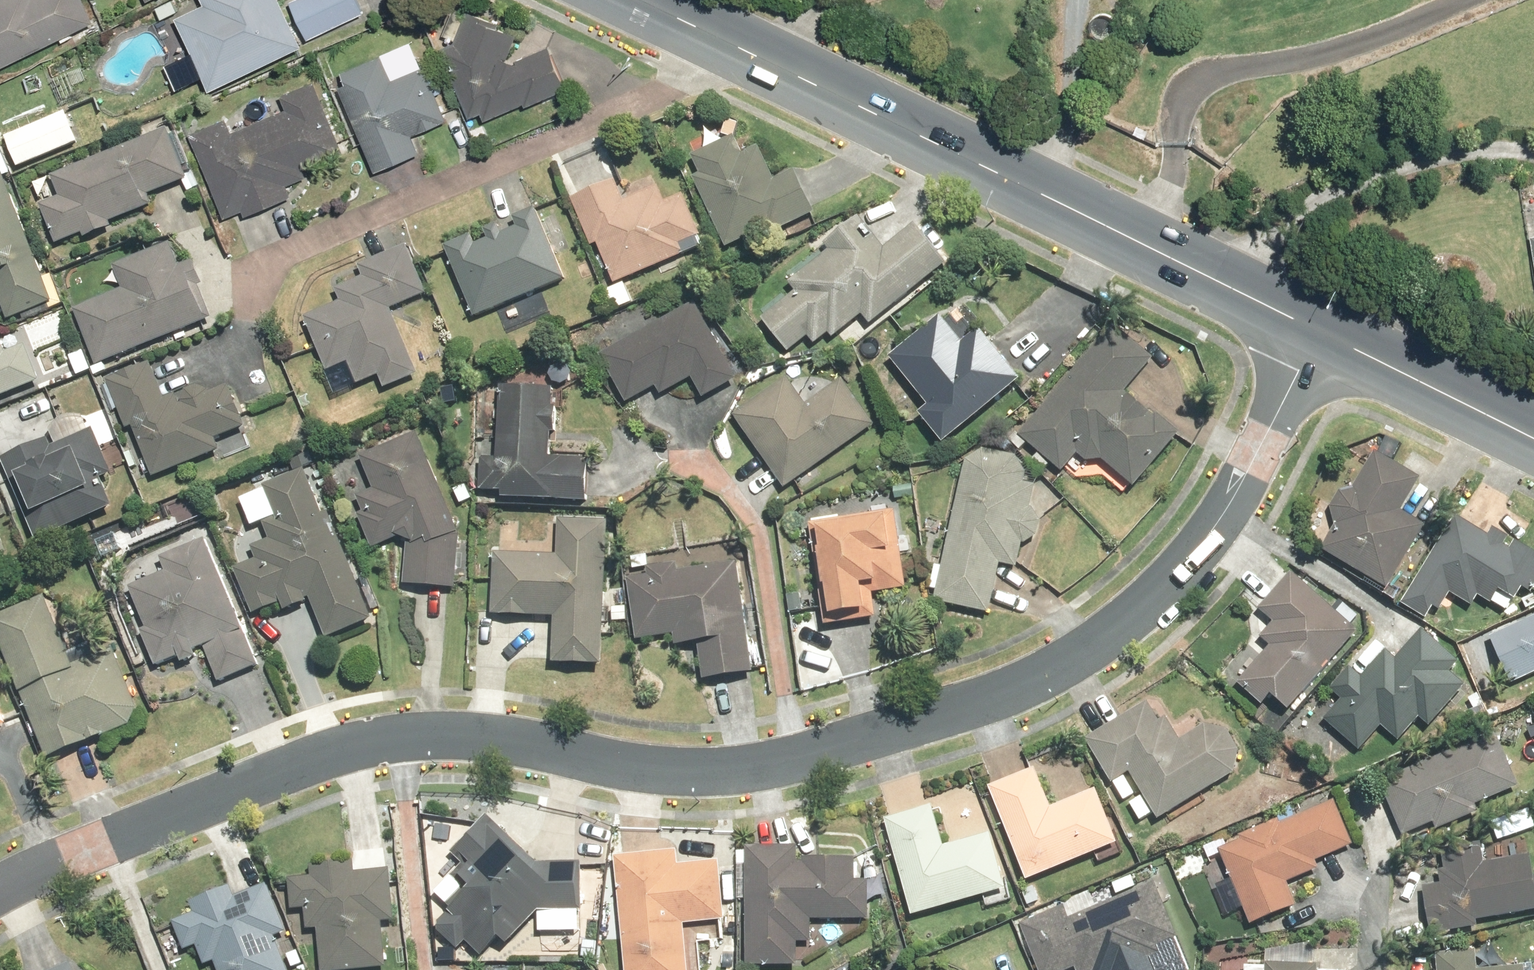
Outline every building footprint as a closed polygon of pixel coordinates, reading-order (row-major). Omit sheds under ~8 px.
[(97,28),(84,0),(3,0),(0,1),(0,74),(97,28)] [(178,23),(215,97),(308,52),(305,47),(367,17),(359,0),(300,0),(286,7),(283,1),(285,0),(204,0),(208,9),(178,23)] [(569,96),(553,51),(516,68),(509,66),(520,39),(466,21),(457,46),(443,51),(471,123),(487,117),(490,125),(569,96)] [(382,57),(344,73),(349,84),(341,90),(377,175),(399,171),(422,158),(415,139),(450,124),(427,68),(392,83),(382,57)] [(306,175),(348,158),(317,83),(282,97),(288,113),(234,135),(228,122),(191,137),(226,223),(245,215),(247,221),(270,215),(295,202),(290,190),(309,182),(306,175)] [(65,112),(6,139),(22,173),(81,146),(65,112)] [(168,133),(53,179),(61,199),(41,207),(58,249),(84,238),(86,244),(100,240),(113,233),(111,228),(154,210),(150,199),(189,184),(168,133)] [(703,178),(696,182),(729,254),(769,235),(772,242),(819,220),(799,175),(777,185),(761,151),(746,158),(737,139),(694,159),(703,178)] [(3,173),(0,175),(0,301),(8,323),(54,306),(3,173)] [(601,248),(617,289),(689,260),(687,254),(705,246),(686,200),(668,208),(661,191),(626,205),(618,185),(575,202),(594,251),(601,248)] [(445,249),(477,324),(569,285),(537,211),(511,223),(515,233),(504,238),(500,228),(485,235),(489,244),(477,250),(471,238),(445,249)] [(798,294),(764,322),(793,356),(810,341),(818,350),(830,339),(836,346),(866,321),(876,333),(952,269),(937,253),(918,228),(888,253),(861,222),(846,238),(827,250),(830,255),(792,287),(798,294)] [(122,293),(73,311),(96,370),(217,324),(195,265),(181,270),(172,247),(113,270),(122,293)] [(341,305),(306,319),(331,377),(352,369),(362,392),(383,383),(389,396),(422,382),(392,313),(429,297),(408,247),(360,268),(365,279),(335,292),(341,305)] [(698,307),(601,358),(629,410),(660,394),(663,400),(696,383),(708,405),(741,387),(698,307)] [(945,321),(894,362),(935,412),(923,421),(948,452),(1028,389),(985,336),(968,349),(945,321)] [(1116,327),(1019,438),(1064,476),(1079,458),(1090,466),(1106,466),(1139,496),(1185,442),(1160,419),(1158,423),(1131,399),(1160,365),(1116,327)] [(41,387),(27,349),(7,357),(0,341),(0,403),(41,387)] [(151,366),(108,383),(150,487),(222,458),(217,446),(248,434),(230,388),(211,395),(199,390),(188,395),(184,407),(181,408),(177,398),(166,402),(151,366)] [(788,379),(734,417),(789,496),(880,433),(844,382),(807,407),(788,379)] [(501,463),(484,462),(483,498),(507,499),(507,505),(591,509),(593,467),(553,465),(554,439),(558,439),(559,412),(556,412),(557,390),(504,387),(501,463)] [(128,515),(95,433),(53,450),(50,444),(26,456),(2,463),(38,551),(128,515)] [(418,434),(362,458),(377,492),(359,500),(365,515),(360,518),(377,555),(407,542),(406,590),(433,596),(459,594),(462,538),(418,434)] [(1387,580),(1424,516),(1401,503),(1419,470),(1374,445),(1354,481),(1340,485),(1331,501),(1333,517),(1336,519),(1322,543),(1387,580)] [(966,464),(936,605),(993,617),(1003,570),(1021,573),(1026,550),(1029,551),(1041,543),(1044,526),(1037,513),(1034,513),(1039,491),(1027,488),(1030,478),(1019,460),(984,451),(966,464)] [(306,470),(262,489),(275,519),(263,524),(271,543),(253,550),(258,564),(236,573),(257,621),(285,608),(290,621),(314,610),(331,649),(379,628),(330,515),(326,517),(306,470)] [(1400,598),(1426,613),(1432,602),(1438,606),(1450,586),(1471,599),(1477,589),(1491,598),(1501,581),(1516,590),(1522,580),(1532,586),(1533,582),(1533,546),(1492,521),(1488,528),(1455,508),(1400,598)] [(898,515),(812,528),(831,632),(857,632),(874,624),(869,599),(880,597),(881,601),(912,596),(898,515)] [(610,524),(560,522),(559,558),(496,557),(494,622),(557,624),(556,672),(606,674),(610,524)] [(11,565),(0,537),(0,569),(11,565)] [(205,542),(162,560),(168,574),(130,591),(148,633),(141,636),(157,674),(181,664),(185,673),(200,666),(196,658),(206,653),(221,688),(261,671),(205,542)] [(1271,687),(1288,702),(1359,622),(1292,563),(1257,603),(1272,616),(1260,631),(1269,639),(1236,677),(1261,699),(1271,687)] [(653,578),(628,582),(639,646),(677,639),(679,651),(701,648),(707,688),(733,687),(758,680),(740,564),(681,574),(680,567),(652,572),(653,578)] [(0,615),(0,647),(48,766),(73,763),(91,752),(135,734),(141,718),(114,652),(73,668),(44,597),(0,615)] [(1489,630),(1511,676),(1533,665),(1533,609),(1489,630)] [(1385,644),(1324,713),(1359,744),(1380,720),(1397,734),(1418,711),(1428,720),(1466,676),(1451,663),(1459,655),(1421,622),(1394,652),(1385,644)] [(1130,764),(1157,811),(1231,768),(1238,742),(1227,722),(1201,718),(1178,732),(1165,710),(1157,715),(1147,697),(1085,733),(1110,776),(1130,764)] [(10,734),(0,710),(0,738),(10,734)] [(1496,725),(1380,775),(1403,829),(1433,816),(1436,822),(1479,804),(1476,798),(1520,779),(1496,725)] [(1034,760),(987,779),(1025,873),(1117,836),(1095,782),(1050,799),(1034,760)] [(1353,838),(1335,795),(1295,812),(1293,808),(1238,832),(1240,836),(1218,845),(1250,918),(1297,898),(1287,875),(1318,861),(1315,854),(1353,838)] [(932,798),(884,811),(910,908),(1005,882),(990,825),(943,838),(932,798)] [(543,857),(483,808),(450,847),(461,856),(450,869),(463,880),(445,900),(464,916),(456,926),(480,947),(495,929),(506,938),(537,902),(576,903),(577,855),(543,857)] [(1531,847),(1484,856),(1480,836),(1439,844),(1442,864),(1420,868),(1432,927),(1477,919),(1476,914),(1533,903),(1533,863),(1531,847)] [(795,839),(743,839),(743,960),(795,959),(795,934),(810,934),(810,912),(867,912),(867,871),(854,871),(854,855),(795,855),(795,839)] [(611,849),(623,969),(687,969),(682,917),(724,913),(718,853),(678,857),(676,842),(611,849)] [(321,965),(383,958),(379,914),(392,912),(386,862),(353,865),(351,853),(308,858),(309,870),(286,872),(290,903),(304,902),(306,922),(316,921),(321,965)] [(170,916),(182,944),(192,940),(201,960),(211,956),(217,969),(290,969),(273,930),(285,925),(264,876),(231,890),(226,877),(187,893),(193,906),(170,916)] [(1154,876),(1069,913),(1063,900),(1018,919),(1040,969),(1055,969),(1073,962),(1077,969),(1082,969),(1117,955),(1121,962),(1160,945),(1157,938),(1177,929),(1154,876)] [(1524,960),(1478,964),(1476,945),(1436,948),(1437,967),(1424,968),(1424,969),(1525,969),(1524,960)] [(71,957),(40,969),(76,969),(71,957)] [(1316,959),(1266,957),(1265,969),(1316,969),(1316,959)]
